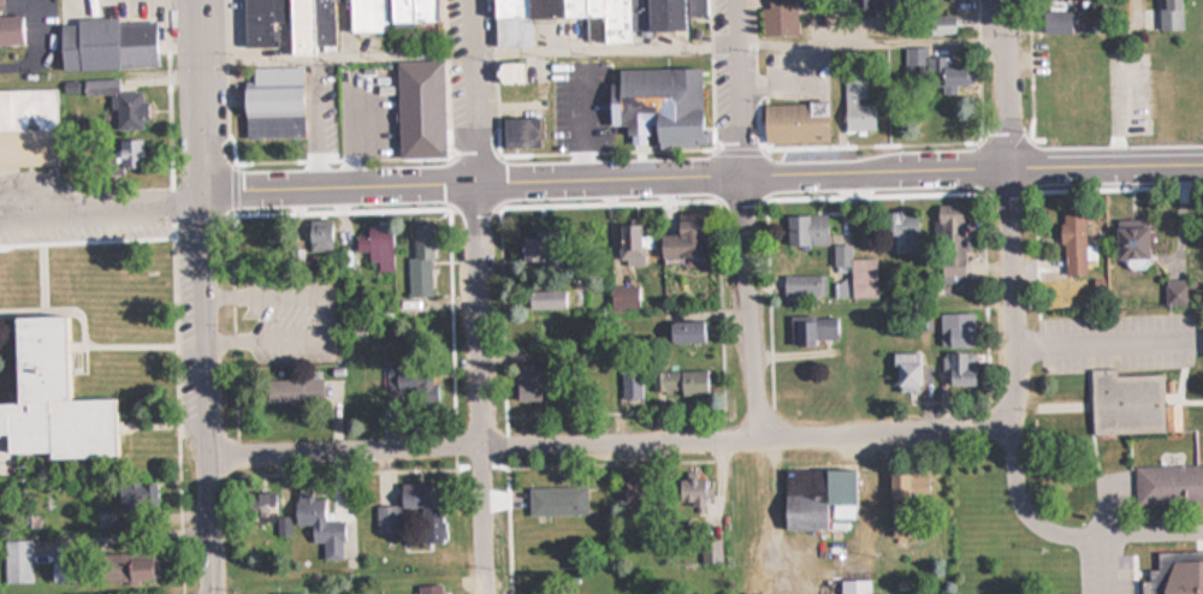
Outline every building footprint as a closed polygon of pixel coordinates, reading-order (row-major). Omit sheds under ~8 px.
[(286,45),(286,53),(336,52),(335,0),(239,0),(240,46),(286,45)] [(345,33),(385,32),(384,24),(429,24),(429,0),(344,0),(345,33)] [(488,47),(529,46),(528,18),(599,17),(599,44),(632,43),(631,31),(685,30),(684,0),(488,0),(488,47)] [(797,0),(761,0),(761,35),(797,35),(797,0)] [(890,0),(840,0),(840,10),(890,10),(890,0)] [(1179,0),(1154,0),(1154,29),(1179,29),(1179,0)] [(1069,34),(1069,11),(1039,11),(1039,34),(1069,34)] [(22,46),(22,16),(0,16),(0,46),(22,46)] [(925,34),(955,34),(955,16),(925,16),(925,34)] [(153,19),(55,22),(57,70),(155,67),(153,19)] [(930,89),(962,89),(962,67),(943,67),(943,58),(930,58),(930,89)] [(393,62),(394,158),(441,158),(440,61),(393,62)] [(239,141),(301,139),(299,63),(250,65),(251,88),(238,89),(239,141)] [(609,69),(610,125),(623,125),(623,137),(648,137),(648,144),(701,143),(701,69),(609,69)] [(875,103),(864,103),(864,75),(843,75),(843,133),(875,133),(875,103)] [(79,80),(80,100),(111,99),(112,131),(145,130),(144,91),(118,92),(118,80),(79,80)] [(54,167),(53,90),(0,90),(0,167),(54,167)] [(761,143),(825,143),(825,102),(760,103),(761,143)] [(139,140),(111,140),(111,172),(139,172),(139,140)] [(964,283),(963,206),(937,206),(938,283),(964,283)] [(916,253),(916,211),(888,211),(888,253),(916,253)] [(1059,276),(1083,275),(1083,214),(1059,214),(1059,276)] [(825,245),(825,215),(784,215),(784,245),(825,245)] [(331,255),(331,220),(294,220),(294,255),(331,255)] [(699,222),(670,223),(670,234),(654,235),(654,263),(699,262),(699,222)] [(409,298),(431,298),(431,224),(409,224),(409,298)] [(614,262),(640,262),(640,224),(615,224),(614,262)] [(1110,259),(1144,259),(1144,227),(1110,227),(1110,259)] [(353,233),(353,254),(366,254),(366,272),(391,272),(390,233),(353,233)] [(518,238),(518,263),(536,263),(536,238),(518,238)] [(873,258),(849,259),(849,245),(833,245),(833,297),(874,297),(873,258)] [(823,275),(782,275),(782,299),(823,299),(823,275)] [(1183,304),(1183,281),(1163,282),(1163,304),(1183,304)] [(638,308),(638,286),(612,286),(612,308),(638,308)] [(523,292),(523,310),(564,310),(564,292),(523,292)] [(939,348),(973,348),(973,313),(939,313),(939,348)] [(109,400),(68,400),(70,318),(7,317),(5,404),(0,404),(0,450),(43,451),(43,460),(108,461),(109,400)] [(834,317),(787,318),(788,344),(835,343),(834,317)] [(664,322),(664,343),(704,343),(704,322),(664,322)] [(918,353),(888,353),(888,392),(918,392),(918,353)] [(973,386),(973,353),(941,353),(941,386),(973,386)] [(536,365),(512,365),(512,402),(536,402),(536,365)] [(619,399),(639,398),(638,368),(619,368),(619,399)] [(1113,376),(1113,369),(1088,370),(1090,436),(1179,433),(1178,405),(1161,406),(1160,374),(1113,376)] [(705,371),(652,372),(653,396),(706,394),(705,371)] [(322,413),(320,376),(263,379),(265,416),(322,413)] [(1132,505),(1202,503),(1202,465),(1131,467),(1132,505)] [(887,541),(906,541),(907,488),(910,488),(910,473),(887,473),(887,541)] [(674,506),(707,506),(707,480),(674,480),(674,506)] [(374,507),(374,540),(434,539),(434,486),(396,486),(396,507),(374,507)] [(526,488),(526,515),(585,515),(585,488),(526,488)] [(259,530),(259,524),(274,524),(274,493),(241,493),(241,530),(259,530)] [(320,561),(341,561),(342,521),(323,520),(323,496),(291,496),(291,526),(308,526),(308,544),(321,544),(320,561)] [(820,499),(780,499),(780,530),(820,530),(820,499)] [(2,585),(31,585),(31,540),(2,540),(2,585)] [(1153,552),(1153,571),(1148,571),(1149,593),(1202,593),(1202,551),(1153,552)] [(92,553),(93,583),(154,582),(153,552),(92,553)] [(837,581),(837,593),(867,593),(867,581),(837,581)]
